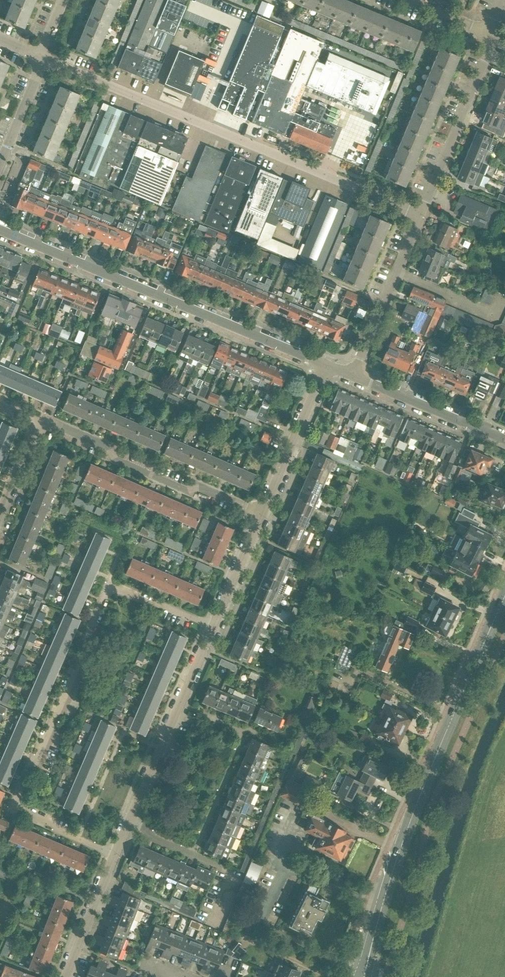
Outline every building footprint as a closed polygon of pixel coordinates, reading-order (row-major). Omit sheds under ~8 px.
[(12,4),(31,12),(36,0),(14,0),(12,4)] [(97,1),(116,9),(120,0),(98,0),(97,1)] [(118,67),(117,68),(136,75),(168,0),(146,0),(118,67)] [(136,75),(154,83),(188,0),(168,0),(136,75)] [(301,6),(317,12),(322,0),(304,0),(301,6)] [(317,12),(333,19),(341,0),(322,0),(317,12)] [(333,19),(349,25),(357,5),(344,0),(341,0),(333,19)] [(114,15),(116,9),(97,1),(90,17),(109,25),(114,15)] [(274,6),(262,1),(257,13),(269,18),(274,6)] [(6,20),(25,28),(31,12),(12,4),(6,20)] [(357,5),(349,25),(365,32),(373,12),(357,5)] [(373,12),(365,32),(381,39),(389,19),(373,12)] [(284,27),(257,15),(222,99),(236,105),(232,114),(246,120),(246,118),(258,90),(263,92),(275,66),(269,63),(284,27)] [(85,29),(83,34),(103,42),(109,25),(90,17),(85,29)] [(389,19),(381,39),(397,45),(405,25),(389,19)] [(405,25),(397,45),(413,52),(421,32),(405,25)] [(263,92),(251,122),(284,136),(300,98),(315,62),(319,64),(321,59),(317,57),(323,42),(290,29),(275,66),(263,92)] [(103,42),(83,34),(77,50),(96,58),(100,47),(103,42)] [(440,49),(433,65),(453,73),(459,57),(440,49)] [(178,51),(165,83),(165,84),(191,95),(196,82),(201,70),(204,61),(178,51)] [(315,62),(304,87),(374,116),(389,79),(328,54),(323,65),(319,64),(315,62)] [(2,82),(9,66),(0,62),(0,81),(2,82)] [(426,81),(446,89),(453,73),(433,65),(426,81)] [(501,77),(496,89),(504,92),(504,79),(501,77)] [(394,78),(388,93),(392,94),(398,80),(394,78)] [(420,98),(439,106),(446,89),(426,81),(420,98)] [(191,95),(190,98),(200,102),(206,86),(196,82),(191,95)] [(80,95),(60,87),(54,104),(73,112),(80,95)] [(491,100),(504,106),(504,92),(496,89),(491,100)] [(325,108),(305,100),(305,101),(300,98),(284,136),(289,138),(326,154),(336,130),(319,122),(325,108)] [(413,114),(432,122),(439,106),(420,98),(413,114)] [(487,111),(504,118),(504,115),(504,106),(491,100),(487,111)] [(94,102),(90,112),(95,115),(100,104),(94,102)] [(73,112),(54,104),(47,120),(66,128),(71,117),(73,112)] [(81,172),(79,176),(95,182),(97,179),(97,177),(124,112),(109,106),(81,172)] [(494,127),(492,133),(503,138),(504,134),(504,131),(501,130),(503,123),(502,123),(504,118),(487,111),(482,122),(494,127)] [(85,123),(91,125),(95,115),(90,112),(85,123)] [(124,112),(97,177),(119,186),(147,122),(130,115),(124,112)] [(406,130),(425,138),(432,122),(413,114),(406,130)] [(66,128),(47,120),(40,136),(59,144),(66,128)] [(119,186),(119,188),(136,195),(146,199),(160,205),(175,168),(181,153),(187,138),(147,122),(119,186)] [(81,134),(86,136),(91,125),(85,123),(81,134)] [(399,146),(419,154),(425,138),(406,130),(399,146)] [(478,132),(473,144),(489,151),(492,152),(494,153),(499,141),(478,132)] [(81,134),(76,145),(82,147),(86,136),(81,134)] [(33,152),(53,160),(59,144),(40,136),(33,152)] [(473,144),(469,156),(484,162),(488,164),(492,152),(489,151),(473,144)] [(76,145),(72,156),(77,158),(82,147),(76,145)] [(172,210),(198,221),(201,213),(225,154),(205,146),(192,178),(186,176),(172,210)] [(392,162),(412,171),(419,154),(399,146),(392,162)] [(67,166),(72,169),(77,158),(72,156),(67,166)] [(232,156),(220,185),(216,183),(212,191),(216,193),(212,205),(206,202),(203,210),(208,213),(204,224),(228,233),(256,166),(232,156)] [(469,156),(464,167),(484,176),(489,164),(488,164),(484,162),(469,156)] [(21,182),(11,206),(21,210),(22,207),(28,192),(30,187),(31,186),(38,169),(40,164),(31,159),(21,182)] [(385,179),(405,187),(412,171),(392,162),(385,179)] [(40,164),(38,169),(48,173),(50,168),(40,164)] [(464,167),(459,179),(474,186),(480,188),(484,176),(464,167)] [(260,168),(260,169),(232,235),(255,244),(282,177),(260,168)] [(58,178),(69,182),(71,176),(61,172),(58,178)] [(73,177),(71,183),(80,186),(82,181),(73,177)] [(269,213),(256,245),(294,260),(298,250),(271,239),(280,218),(283,219),(297,225),(303,227),(314,202),(306,198),(309,190),(292,183),(284,179),(269,213)] [(89,190),(92,184),(82,181),(80,186),(89,190)] [(28,192),(22,207),(33,211),(39,196),(41,191),(35,188),(30,187),(28,192)] [(115,188),(111,197),(121,201),(125,192),(115,188)] [(99,194),(110,199),(112,193),(102,189),(99,194)] [(39,196),(33,211),(43,216),(50,200),(52,195),(41,191),(39,196)] [(50,200),(43,216),(54,220),(62,199),(61,199),(62,198),(57,196),(52,194),(52,195),(50,200)] [(125,195),(124,197),(122,201),(131,205),(135,198),(130,196),(130,197),(125,195)] [(136,195),(133,204),(142,208),(146,199),(136,195)] [(461,221),(472,226),(473,224),(490,231),(499,211),(462,195),(455,212),(463,216),(461,221)] [(325,196),(297,262),(319,271),(347,205),(325,196)] [(62,199),(54,220),(64,224),(71,209),(69,209),(71,204),(72,203),(66,201),(62,199)] [(71,209),(64,224),(74,228),(80,213),(82,208),(71,204),(69,209),(71,209)] [(80,213),(74,228),(84,233),(91,217),(93,211),(82,206),(82,208),(80,213)] [(354,210),(349,208),(345,219),(349,221),(354,210)] [(91,217),(84,233),(94,237),(101,221),(103,215),(93,211),(91,217)] [(101,221),(94,237),(105,241),(111,226),(115,217),(104,213),(103,215),(101,221)] [(363,232),(383,240),(389,224),(370,216),(363,232)] [(349,221),(345,219),(340,230),(345,232),(349,221)] [(111,226),(105,241),(115,245),(124,223),(119,222),(116,228),(111,226)] [(124,223),(115,245),(125,249),(133,229),(134,228),(124,223)] [(135,237),(129,252),(139,256),(139,255),(152,225),(146,223),(143,231),(138,229),(135,237)] [(433,242),(449,249),(458,230),(442,223),(433,242)] [(152,225),(139,255),(148,259),(156,240),(151,237),(155,227),(152,225)] [(219,232),(208,227),(204,237),(210,239),(212,236),(216,238),(216,236),(217,237),(219,232)] [(345,232),(340,230),(335,240),(340,242),(345,232)] [(156,240),(148,259),(158,263),(170,233),(165,231),(162,239),(157,237),(156,240)] [(480,236),(468,231),(466,236),(477,241),(480,236)] [(225,240),(227,235),(219,232),(217,237),(225,240)] [(357,248),(376,257),(383,240),(363,232),(357,248)] [(158,263),(157,264),(168,268),(168,267),(174,269),(178,258),(179,255),(183,247),(172,242),(175,235),(170,233),(158,263)] [(340,242),(335,240),(331,251),(335,253),(340,242)] [(376,257),(357,248),(350,265),(369,273),(376,257)] [(435,251),(430,249),(424,261),(446,270),(446,268),(448,263),(446,262),(450,255),(436,249),(435,251)] [(0,262),(0,265),(3,266),(0,273),(0,276),(4,278),(14,254),(5,250),(0,262)] [(335,253),(331,251),(326,262),(331,264),(335,253)] [(281,258),(270,253),(267,261),(278,265),(281,258)] [(14,254),(4,278),(8,279),(12,270),(17,272),(23,258),(14,254)] [(194,260),(187,276),(198,281),(207,259),(196,254),(194,260)] [(183,256),(176,273),(187,277),(187,276),(194,260),(183,255),(183,256)] [(215,269),(208,285),(219,290),(228,269),(229,265),(232,257),(226,255),(222,266),(217,264),(215,269)] [(207,259),(198,281),(208,285),(215,269),(217,264),(210,261),(212,257),(208,256),(207,259)] [(17,272),(14,280),(24,284),(31,267),(21,263),(23,258),(17,272)] [(426,274),(425,278),(439,284),(443,275),(445,274),(446,270),(424,261),(419,271),(426,274)] [(326,262),(322,272),(322,273),(326,275),(331,264),(326,262)] [(282,273),(293,277),(297,268),(286,263),(282,273)] [(369,273),(350,265),(343,281),(362,289),(369,273)] [(228,269),(219,290),(229,294),(236,278),(238,273),(228,269)] [(38,270),(32,286),(39,288),(36,294),(40,296),(49,274),(38,270)] [(236,278),(229,294),(240,298),(250,273),(246,271),(242,280),(236,278)] [(250,273),(240,298),(250,303),(257,286),(250,283),(253,274),(250,273)] [(35,309),(35,310),(38,311),(40,307),(41,308),(46,293),(49,295),(50,293),(53,294),(59,278),(49,274),(40,296),(35,308),(35,309)] [(324,286),(326,280),(316,276),(312,286),(322,290),(323,286),(324,286)] [(59,278),(53,294),(63,298),(69,282),(59,278)] [(257,286),(250,303),(263,308),(270,292),(267,291),(272,280),(267,278),(265,284),(259,282),(257,286)] [(334,290),(337,284),(326,280),(324,286),(334,290)] [(63,298),(59,308),(62,310),(64,305),(71,307),(79,287),(69,282),(63,298)] [(7,295),(6,297),(10,289),(0,285),(0,291),(7,295)] [(79,287),(71,307),(77,310),(75,315),(79,317),(81,311),(83,306),(89,290),(79,287)] [(442,314),(443,312),(446,304),(448,300),(415,287),(411,298),(427,305),(424,313),(439,319),(440,319),(442,314)] [(484,293),(494,297),(497,292),(486,287),(484,293)] [(270,292),(263,308),(265,309),(275,314),(282,297),(284,293),(283,293),(272,288),(270,292)] [(293,302),(286,318),(296,322),(303,306),(297,303),(303,290),(298,288),(296,293),(295,297),(293,302)] [(10,289),(6,297),(16,301),(20,293),(10,289)] [(83,306),(81,311),(91,315),(99,295),(89,290),(83,306)] [(342,302),(353,307),(357,296),(346,291),(342,302)] [(282,297),(275,314),(286,318),(293,302),(295,297),(284,292),(284,293),(282,297)] [(482,297),(492,302),(494,297),(484,293),(482,297)] [(102,314),(98,322),(105,325),(101,335),(98,340),(105,342),(106,339),(107,338),(111,327),(114,319),(118,308),(117,307),(120,299),(109,294),(101,314),(102,314)] [(9,315),(10,313),(15,316),(20,305),(0,297),(0,307),(6,309),(4,313),(9,315)] [(482,297),(480,301),(491,306),(492,302),(482,297)] [(118,308),(114,319),(122,322),(127,325),(135,305),(120,299),(117,307),(118,308)] [(313,310),(306,327),(310,328),(317,331),(324,315),(322,314),(319,313),(322,305),(316,302),(313,310)] [(420,309),(408,304),(403,318),(415,323),(420,311),(420,309)] [(446,304),(443,312),(442,314),(447,317),(452,306),(446,304)] [(135,305),(127,325),(130,326),(130,328),(134,330),(143,308),(135,305)] [(303,306),(296,322),(306,327),(313,310),(303,306)] [(452,319),(457,309),(452,306),(447,317),(452,319)] [(19,313),(17,319),(29,324),(34,310),(35,310),(35,309),(35,308),(33,308),(33,309),(31,308),(28,316),(19,313)] [(365,318),(368,311),(362,308),(359,315),(365,318)] [(457,309),(452,319),(457,321),(462,311),(457,309)] [(420,311),(415,323),(412,329),(431,338),(439,319),(424,313),(420,311)] [(462,311),(457,321),(462,323),(467,313),(462,311)] [(467,313),(462,323),(467,325),(472,315),(467,313)] [(324,315),(317,331),(328,336),(335,319),(324,315)] [(328,336),(327,337),(338,342),(346,324),(347,320),(337,315),(335,319),(328,336)] [(472,315),(467,325),(472,328),(476,317),(472,315)] [(139,335),(138,336),(148,340),(156,322),(157,317),(156,316),(152,320),(147,318),(146,318),(139,335)] [(476,317),(472,328),(473,328),(473,329),(476,331),(481,319),(476,317)] [(481,319),(476,331),(478,332),(479,331),(482,332),(486,321),(481,319)] [(156,322),(148,340),(157,344),(164,325),(166,321),(165,321),(161,324),(156,322)] [(486,321),(482,332),(486,334),(491,324),(486,321)] [(496,326),(495,326),(491,324),(486,334),(492,336),(496,326)] [(496,326),(492,336),(504,342),(504,325),(502,324),(496,326)] [(157,344),(156,347),(165,351),(166,348),(174,329),(176,325),(174,325),(171,328),(164,325),(157,344)] [(462,325),(459,332),(465,335),(468,328),(462,325)] [(174,329),(166,348),(175,352),(176,350),(185,329),(183,328),(180,332),(174,329)] [(70,332),(62,329),(59,336),(67,340),(70,332)] [(472,330),(471,329),(465,342),(473,345),(478,332),(476,331),(473,329),(472,330)] [(79,330),(75,341),(80,344),(80,343),(85,333),(84,332),(79,330)] [(95,360),(112,367),(117,369),(122,355),(123,356),(132,334),(121,330),(112,352),(99,346),(98,349),(94,360),(95,360)] [(188,335),(178,359),(187,363),(189,358),(197,339),(199,335),(197,334),(193,338),(188,335)] [(385,361),(396,366),(403,349),(406,343),(400,340),(400,338),(396,336),(385,361)] [(189,358),(187,363),(191,364),(193,360),(198,362),(199,362),(206,343),(208,339),(206,338),(203,342),(197,339),(189,358)] [(496,345),(504,349),(504,346),(504,342),(498,340),(496,345)] [(82,355),(88,357),(94,360),(98,349),(99,346),(85,341),(80,354),(82,355)] [(198,362),(196,367),(200,368),(202,364),(207,366),(208,364),(217,343),(215,342),(212,345),(206,343),(199,362),(198,362)] [(220,343),(209,368),(219,372),(223,365),(230,348),(229,347),(229,346),(226,345),(225,346),(220,343)] [(411,352),(403,349),(396,366),(408,371),(419,346),(414,344),(411,352)] [(427,351),(418,374),(434,381),(448,349),(442,347),(438,356),(427,351)] [(230,348),(223,365),(228,367),(226,371),(230,373),(239,352),(230,348)] [(448,349),(434,381),(445,385),(451,370),(444,367),(451,351),(448,349)] [(230,373),(239,377),(241,372),(242,373),(249,356),(239,352),(230,373)] [(249,356),(242,373),(247,375),(245,379),(249,381),(258,360),(249,356)] [(95,360),(94,363),(89,375),(105,382),(112,367),(95,360)] [(259,385),(268,364),(258,360),(249,381),(259,385)] [(3,383),(11,364),(6,362),(3,368),(0,366),(0,382),(3,383)] [(125,370),(130,372),(134,374),(137,367),(132,366),(133,364),(129,362),(125,370)] [(268,364),(259,385),(264,387),(262,392),(266,393),(277,368),(273,367),(274,366),(269,363),(268,364)] [(11,364),(3,383),(13,388),(19,374),(19,375),(22,369),(11,364)] [(465,368),(455,390),(466,394),(469,386),(473,388),(476,381),(472,380),(473,379),(473,378),(467,375),(469,371),(468,370),(470,365),(466,364),(464,367),(465,368)] [(451,370),(445,385),(455,390),(465,368),(464,367),(459,365),(456,372),(451,370)] [(137,367),(134,374),(143,378),(145,371),(137,367)] [(287,373),(277,368),(266,393),(270,395),(275,385),(281,388),(287,373)] [(145,371),(143,378),(152,381),(154,375),(145,371)] [(19,374),(13,388),(23,392),(29,379),(19,375),(19,374)] [(488,379),(482,376),(474,394),(477,396),(476,397),(477,399),(479,401),(481,401),(483,401),(484,399),(486,400),(489,393),(493,395),(499,382),(495,380),(489,377),(488,379)] [(29,379),(23,392),(34,397),(39,383),(29,379)] [(76,385),(87,389),(90,383),(79,379),(76,385)] [(170,380),(166,389),(174,392),(178,383),(170,380)] [(50,388),(44,401),(54,406),(60,392),(55,390),(58,384),(53,382),(50,388)] [(39,383),(34,397),(44,401),(50,388),(39,383)] [(504,398),(504,397),(504,385),(502,384),(496,394),(504,398)] [(108,397),(110,390),(94,385),(92,392),(108,397)] [(149,390),(162,397),(165,392),(151,385),(149,390)] [(202,385),(197,395),(204,398),(209,388),(202,385)] [(328,407),(327,409),(339,414),(348,393),(339,389),(333,403),(330,401),(328,407)] [(210,392),(206,400),(216,404),(218,399),(220,396),(210,392)] [(165,450),(171,433),(72,393),(65,410),(165,450)] [(197,396),(189,393),(187,399),(194,402),(197,396)] [(348,393),(339,414),(349,418),(358,397),(348,393)] [(358,397),(349,418),(358,422),(367,401),(358,397)] [(265,398),(262,404),(258,413),(256,418),(266,423),(269,416),(267,415),(268,412),(267,411),(270,403),(269,400),(265,398)] [(218,399),(216,404),(226,408),(228,403),(218,399)] [(367,401),(358,422),(367,426),(376,405),(367,401)] [(376,405),(367,426),(375,429),(376,430),(385,409),(376,405)] [(250,409),(247,417),(255,421),(256,418),(258,413),(250,409)] [(375,429),(370,442),(375,444),(380,432),(384,434),(385,434),(387,428),(394,413),(385,409),(376,430),(375,429)] [(385,434),(383,437),(388,439),(385,445),(390,448),(403,417),(394,413),(387,428),(385,434)] [(241,423),(253,429),(256,424),(243,418),(241,423)] [(407,419),(398,440),(408,444),(409,443),(417,423),(407,419)] [(2,423),(0,428),(0,435),(12,440),(16,429),(2,423)] [(417,423),(409,443),(417,446),(426,427),(417,423)] [(417,446),(417,448),(426,452),(428,446),(435,431),(426,427),(417,446)] [(318,435),(315,441),(323,445),(328,434),(320,430),(318,435)] [(428,446),(426,452),(435,455),(444,434),(435,431),(428,446)] [(260,440),(268,443),(271,436),(263,433),(260,440)] [(444,434),(435,455),(443,459),(452,438),(444,434)] [(7,451),(12,440),(0,435),(0,448),(7,451)] [(330,435),(325,446),(334,450),(335,449),(337,443),(339,438),(330,435)] [(164,453),(256,490),(262,473),(174,437),(171,444),(168,443),(164,453)] [(452,438),(443,459),(452,463),(455,457),(461,442),(452,438)] [(337,443),(335,449),(344,453),(346,447),(337,443)] [(256,444),(254,449),(263,452),(265,447),(256,444)] [(344,453),(342,457),(352,461),(355,452),(356,449),(347,445),(346,447),(344,453)] [(15,559),(31,566),(74,456),(58,449),(15,559)] [(458,467),(452,481),(457,483),(461,473),(470,477),(472,472),(477,474),(476,475),(479,476),(484,464),(488,466),(491,459),(470,450),(464,465),(459,463),(458,467)] [(355,452),(352,461),(357,463),(360,454),(355,452)] [(317,454),(312,465),(328,472),(333,461),(317,454)] [(336,454),(334,460),(361,472),(364,466),(357,463),(352,461),(342,457),(336,454)] [(379,457),(374,467),(382,471),(387,460),(379,457)] [(83,480),(88,465),(82,463),(77,477),(83,480)] [(388,463),(384,472),(394,476),(398,467),(388,463)] [(449,463),(441,483),(449,486),(452,481),(458,467),(449,463)] [(209,510),(95,464),(88,481),(202,527),(209,510)] [(312,465),(307,477),(324,484),(328,472),(312,465)] [(401,470),(397,478),(403,481),(406,472),(401,470)] [(307,477),(302,488),(319,495),(324,484),(307,477)] [(489,504),(490,502),(501,507),(503,501),(504,502),(504,491),(487,483),(484,489),(480,487),(481,485),(479,484),(476,491),(482,494),(479,500),(489,504)] [(343,492),(348,494),(351,486),(347,484),(343,492)] [(442,485),(438,494),(444,497),(448,488),(446,487),(442,485)] [(302,488),(297,499),(314,507),(319,495),(302,488)] [(348,494),(343,492),(338,504),(343,506),(348,494)] [(456,501),(465,506),(468,501),(458,496),(456,501)] [(297,499),(293,510),(309,517),(314,507),(297,499)] [(337,507),(333,515),(338,517),(341,509),(337,507)] [(467,528),(468,530),(463,538),(484,549),(491,535),(477,528),(480,523),(473,520),(476,514),(463,508),(460,513),(458,512),(454,521),(467,528)] [(293,510),(288,522),(304,529),(309,517),(293,510)] [(419,516),(416,522),(432,530),(435,524),(419,516)] [(224,567),(240,528),(223,522),(207,560),(224,567)] [(288,522),(283,534),(299,541),(305,543),(306,544),(311,532),(304,529),(288,522)] [(145,527),(143,532),(156,538),(158,533),(145,527)] [(327,530),(323,538),(328,540),(332,532),(327,530)] [(96,534),(91,544),(91,545),(105,551),(110,540),(96,534)] [(283,534),(278,545),(294,552),(300,555),(305,543),(299,541),(283,534)] [(169,536),(166,543),(183,550),(186,544),(169,536)] [(144,538),(143,543),(157,548),(159,542),(144,538)] [(457,552),(478,562),(484,549),(463,538),(457,552)] [(85,548),(89,549),(86,556),(100,562),(105,551),(91,545),(91,544),(87,543),(85,548)] [(450,570),(456,573),(458,569),(471,576),(478,562),(457,552),(456,552),(446,547),(442,554),(453,560),(449,566),(451,567),(450,570)] [(291,559),(275,552),(269,564),(286,571),(289,563),(296,566),(298,562),(291,559)] [(317,553),(314,561),(318,563),(322,555),(317,553)] [(86,556),(82,566),(96,573),(100,562),(86,556)] [(206,586),(135,556),(128,574),(199,603),(206,586)] [(212,571),(214,565),(198,562),(197,568),(212,571)] [(286,571),(269,564),(265,575),(281,582),(284,575),(291,578),(292,574),(286,571)] [(394,571),(404,576),(408,568),(398,564),(394,571)] [(427,564),(424,570),(439,577),(442,571),(427,564)] [(82,566),(77,577),(91,583),(96,573),(82,566)] [(7,569),(4,577),(26,587),(38,592),(43,594),(47,584),(34,578),(32,584),(28,582),(22,580),(23,576),(7,569)] [(260,586),(276,593),(283,596),(285,598),(287,595),(284,593),(288,585),(281,582),(265,575),(260,586)] [(4,577),(1,585),(17,592),(23,595),(25,591),(26,587),(4,577)] [(73,587),(72,588),(86,594),(91,583),(77,577),(73,587)] [(48,590),(55,593),(59,582),(53,579),(48,590)] [(417,579),(414,586),(432,595),(435,589),(417,579)] [(0,586),(0,593),(24,604),(27,606),(29,600),(22,597),(21,598),(15,595),(17,592),(1,585),(0,586)] [(70,593),(68,598),(68,599),(82,605),(86,594),(72,588),(73,587),(68,585),(66,591),(70,593)] [(276,593),(260,586),(255,598),(278,608),(283,596),(276,593)] [(48,590),(45,599),(46,601),(51,604),(54,596),(53,596),(55,593),(48,590)] [(38,592),(34,599),(36,600),(41,602),(41,601),(44,595),(44,594),(43,594),(38,592)] [(10,606),(12,603),(18,605),(23,608),(24,604),(0,593),(0,602),(10,606)] [(66,603),(64,608),(63,609),(77,615),(82,605),(68,599),(68,598),(64,596),(61,601),(66,603)] [(278,608),(255,598),(250,609),(266,616),(269,609),(276,612),(278,608)] [(435,605),(437,606),(433,612),(451,621),(452,620),(454,619),(457,615),(455,613),(458,608),(440,599),(440,600),(438,599),(435,605)] [(14,617),(17,618),(18,615),(16,613),(18,610),(10,606),(0,602),(0,611),(14,617)] [(47,612),(49,605),(43,603),(41,610),(47,612)] [(30,606),(27,613),(29,614),(34,617),(38,609),(33,607),(30,606)] [(266,616),(250,609),(245,620),(261,627),(264,620),(271,623),(273,619),(266,616)] [(4,622),(6,623),(9,624),(11,621),(12,621),(14,617),(0,611),(0,620),(4,622)] [(426,626),(444,635),(451,621),(433,612),(426,626)] [(29,614),(26,622),(31,624),(34,617),(29,614)] [(61,625),(75,631),(79,620),(65,614),(61,625)] [(44,617),(38,615),(33,626),(40,629),(44,617)] [(289,618),(285,626),(290,628),(293,621),(289,618)] [(395,620),(393,625),(403,630),(414,635),(415,634),(412,633),(414,629),(417,622),(407,618),(404,624),(395,620)] [(8,632),(10,633),(12,630),(8,628),(2,625),(4,622),(0,620),(0,629),(8,632)] [(268,630),(261,627),(245,620),(240,631),(257,638),(260,631),(266,634),(268,630)] [(403,630),(393,625),(393,626),(388,624),(385,626),(383,630),(384,634),(389,636),(375,667),(387,672),(391,663),(394,656),(397,648),(399,649),(402,648),(403,646),(408,649),(414,635),(403,630)] [(75,631),(61,625),(56,635),(70,642),(75,631)] [(148,634),(154,637),(157,630),(151,628),(148,634)] [(257,638),(240,631),(235,643),(252,650),(255,643),(261,646),(263,642),(257,638)] [(186,638),(172,632),(168,642),(181,649),(186,638)] [(51,646),(65,653),(70,642),(56,635),(51,646)] [(181,649),(168,642),(163,653),(177,659),(181,649)] [(252,650),(235,643),(230,655),(247,662),(249,656),(256,659),(258,653),(252,650)] [(343,645),(336,662),(349,668),(357,651),(343,645)] [(46,657),(60,663),(65,653),(51,646),(46,657)] [(32,651),(24,648),(20,657),(26,660),(28,655),(30,656),(32,651)] [(13,652),(10,659),(15,661),(18,654),(14,652),(13,652)] [(177,659),(163,653),(158,664),(172,670),(177,659)] [(43,664),(42,667),(56,674),(60,663),(46,657),(46,658),(40,655),(37,662),(43,664)] [(137,660),(134,666),(140,669),(143,662),(145,658),(139,656),(137,660)] [(20,657),(18,663),(24,665),(26,660),(20,657)] [(276,661),(270,658),(267,664),(274,667),(276,661)] [(7,667),(9,668),(8,668),(12,670),(15,661),(10,659),(7,667)] [(221,659),(219,664),(230,669),(232,663),(221,659)] [(172,670),(158,664),(153,675),(167,681),(172,670)] [(37,678),(51,685),(56,674),(42,667),(37,678)] [(11,679),(17,682),(21,672),(15,669),(11,679)] [(5,685),(8,678),(2,675),(0,681),(0,683),(5,685)] [(149,685),(163,692),(167,681),(153,675),(149,685)] [(133,678),(127,676),(123,684),(129,686),(131,683),(133,678)] [(268,689),(273,678),(267,676),(262,687),(268,689)] [(32,689),(46,695),(51,685),(37,678),(32,689)] [(17,682),(11,679),(6,689),(13,692),(17,682)] [(146,684),(135,679),(133,684),(144,688),(146,684)] [(163,692),(149,685),(144,696),(158,702),(163,692)] [(209,686),(202,702),(213,707),(221,691),(209,686)] [(227,693),(221,691),(213,707),(224,712),(234,690),(229,688),(227,693)] [(378,688),(375,693),(386,699),(389,700),(389,699),(392,694),(383,690),(378,688)] [(13,692),(6,689),(1,702),(8,705),(13,692)] [(28,699),(42,706),(46,695),(32,689),(28,699)] [(245,695),(234,690),(224,712),(235,717),(243,700),(245,695)] [(158,702),(144,696),(139,707),(153,713),(158,702)] [(42,706),(28,699),(23,710),(37,717),(42,706)] [(403,712),(391,706),(393,701),(389,699),(389,700),(386,699),(382,708),(387,710),(382,719),(404,730),(410,717),(403,713),(403,712)] [(243,700),(235,717),(247,722),(254,705),(243,700)] [(281,718),(269,712),(270,710),(269,708),(262,705),(261,709),(259,708),(254,721),(275,730),(281,718)] [(153,713),(139,707),(135,718),(149,724),(153,713)] [(17,725),(30,731),(35,720),(21,714),(17,725)] [(114,715),(111,720),(117,723),(119,717),(114,715)] [(130,728),(144,735),(149,724),(135,718),(130,728)] [(307,729),(311,720),(306,718),(302,727),(307,729)] [(376,738),(383,741),(384,738),(397,744),(404,730),(382,719),(376,733),(378,734),(376,738)] [(97,731),(111,737),(115,727),(101,721),(97,731)] [(10,729),(14,731),(12,736),(26,742),(30,731),(17,725),(16,725),(12,724),(10,729)] [(302,727),(291,753),(293,754),(296,755),(307,729),(302,727)] [(346,736),(356,741),(359,734),(349,729),(346,736)] [(111,737),(97,731),(92,742),(106,748),(111,737)] [(359,740),(368,744),(371,738),(362,733),(359,740)] [(7,746),(21,753),(26,742),(12,736),(7,746)] [(251,738),(247,749),(268,759),(273,748),(251,738)] [(106,748),(92,742),(87,753),(101,759),(106,748)] [(368,748),(358,743),(356,749),(365,753),(368,748)] [(2,757),(16,763),(21,753),(7,746),(2,757)] [(268,759),(247,749),(242,761),(265,771),(269,760),(268,759)] [(291,753),(290,752),(284,766),(288,767),(293,754),(291,753)] [(101,759),(87,753),(83,764),(97,770),(101,759)] [(298,754),(293,765),(299,768),(305,757),(298,754)] [(361,770),(364,771),(360,780),(372,786),(376,777),(381,780),(382,778),(384,779),(387,774),(385,773),(388,766),(368,756),(367,757),(363,755),(360,761),(365,763),(361,770)] [(12,774),(16,763),(2,757),(0,762),(0,769),(12,774)] [(237,772),(254,779),(254,780),(260,782),(265,771),(242,761),(237,772)] [(78,774),(92,780),(97,770),(83,764),(78,774)] [(288,767),(284,766),(279,777),(283,779),(288,767)] [(7,785),(12,774),(0,769),(0,782),(7,785)] [(254,779),(237,772),(232,783),(249,791),(254,780),(254,779)] [(339,772),(330,791),(350,801),(357,788),(368,793),(372,786),(360,780),(359,782),(339,772)] [(92,780),(78,774),(73,785),(87,791),(92,780)] [(173,775),(168,786),(173,788),(178,777),(173,775)] [(301,786),(305,788),(313,792),(318,782),(306,776),(301,785),(301,786)] [(283,779),(279,777),(274,788),(278,790),(283,779)] [(288,779),(286,784),(280,795),(298,804),(305,788),(301,786),(301,785),(288,779)] [(227,794),(244,802),(251,805),(256,793),(249,791),(232,783),(227,794)] [(87,791),(73,785),(69,796),(83,802),(87,791)] [(278,790),(274,788),(270,800),(274,801),(278,790)] [(244,802),(227,794),(222,805),(240,813),(244,802)] [(83,802),(69,796),(64,806),(78,812),(83,802)] [(274,801),(270,800),(265,811),(269,813),(274,801)] [(217,816),(235,824),(240,813),(222,805),(217,816)] [(314,846),(327,853),(327,855),(337,860),(338,858),(339,859),(340,858),(342,857),(345,852),(344,850),(345,848),(348,849),(349,849),(350,848),(353,842),(353,840),(353,839),(343,834),(345,831),(321,819),(321,818),(306,810),(306,812),(303,810),(301,816),(308,819),(309,822),(306,829),(316,834),(316,835),(319,837),(314,846)] [(269,813),(265,811),(260,822),(264,824),(269,813)] [(241,826),(235,824),(217,816),(213,828),(236,838),(241,826)] [(6,831),(10,823),(0,819),(0,829),(6,831)] [(264,824),(260,822),(256,833),(260,835),(264,824)] [(84,870),(91,854),(16,823),(9,840),(84,870)] [(231,849),(236,838),(213,828),(208,838),(231,849)] [(260,835),(256,833),(251,845),(255,846),(260,835)] [(203,850),(220,858),(226,861),(231,849),(208,838),(203,850)] [(129,864),(139,868),(137,872),(142,873),(145,867),(152,850),(141,845),(137,854),(134,853),(129,864)] [(255,846),(251,845),(247,855),(250,857),(255,846)] [(152,850),(145,867),(156,872),(163,855),(152,850)] [(163,855),(156,872),(167,877),(174,860),(163,855)] [(240,871),(244,873),(250,857),(247,855),(240,871)] [(167,877),(178,881),(178,882),(185,864),(174,860),(167,877)] [(251,862),(245,876),(243,882),(253,886),(262,866),(251,862)] [(178,882),(178,881),(176,886),(187,891),(189,886),(198,866),(197,869),(185,864),(178,882)] [(190,887),(191,883),(206,889),(213,872),(198,866),(189,886),(190,887)] [(136,886),(125,881),(121,889),(133,894),(135,889),(136,886)] [(243,882),(241,886),(240,887),(251,891),(253,886),(243,882)] [(289,925),(299,930),(300,926),(310,931),(316,918),(320,920),(320,919),(322,920),(325,919),(327,914),(326,911),(324,910),(325,909),(324,909),(328,901),(321,897),(320,899),(314,896),(317,888),(309,884),(306,891),(305,891),(289,925)] [(238,892),(249,897),(251,891),(240,887),(238,892)] [(146,893),(135,889),(133,894),(144,899),(146,893)] [(144,899),(146,896),(156,901),(158,897),(147,892),(146,893),(144,899)] [(236,898),(247,903),(249,897),(238,892),(236,898)] [(120,898),(113,895),(111,899),(138,909),(141,900),(122,893),(120,898)] [(47,974),(72,899),(55,894),(30,969),(47,974)] [(168,906),(169,902),(158,897),(156,901),(168,906)] [(234,904),(244,908),(247,903),(236,898),(234,904)] [(110,904),(117,907),(115,912),(134,919),(138,909),(111,899),(110,904)] [(179,911),(180,907),(169,902),(168,906),(179,911)] [(180,907),(179,911),(194,917),(197,910),(182,904),(180,907)] [(231,909),(242,914),(244,908),(234,904),(231,909)] [(242,914),(231,909),(229,914),(240,919),(242,914)] [(113,918),(105,915),(103,919),(130,929),(134,919),(115,912),(113,918)] [(240,919),(229,914),(227,920),(237,925),(240,919)] [(102,923),(109,926),(107,932),(126,939),(130,929),(103,919),(102,923)] [(199,928),(201,922),(192,920),(190,926),(199,928)] [(224,926),(235,931),(237,925),(227,920),(224,926)] [(165,928),(155,924),(145,950),(149,951),(152,944),(158,946),(165,928)] [(224,926),(222,932),(233,936),(235,931),(224,926)] [(158,946),(163,948),(160,956),(165,957),(175,931),(165,928),(158,946)] [(184,935),(175,931),(165,957),(169,959),(172,952),(177,954),(184,935)] [(105,938),(97,935),(96,939),(122,949),(126,939),(107,932),(105,938)] [(177,954),(183,956),(180,963),(184,965),(194,939),(184,935),(177,954)] [(7,937),(1,954),(8,956),(14,939),(7,937)] [(242,944),(233,937),(226,954),(231,956),(241,961),(243,958),(241,957),(246,951),(240,946),(242,944)] [(94,943),(102,946),(99,952),(118,959),(122,949),(96,939),(94,943)] [(204,943),(194,939),(184,965),(188,966),(191,959),(197,962),(204,943)] [(197,962),(203,964),(200,971),(204,972),(214,947),(204,943),(197,962)] [(224,950),(214,947),(204,972),(208,974),(211,966),(217,969),(224,950)] [(273,974),(274,975),(278,976),(301,976),(299,976),(301,972),(281,963),(283,959),(277,957),(275,962),(279,963),(277,968),(276,967),(273,974)] [(90,965),(85,976),(98,976),(103,962),(99,960),(96,968),(90,965)] [(103,962),(98,976),(109,976),(111,973),(104,971),(107,963),(103,962)] [(16,970),(5,965),(0,963),(0,976),(14,976),(16,970)] [(111,973),(109,976),(120,976),(123,970),(118,968),(115,975),(111,973)]
